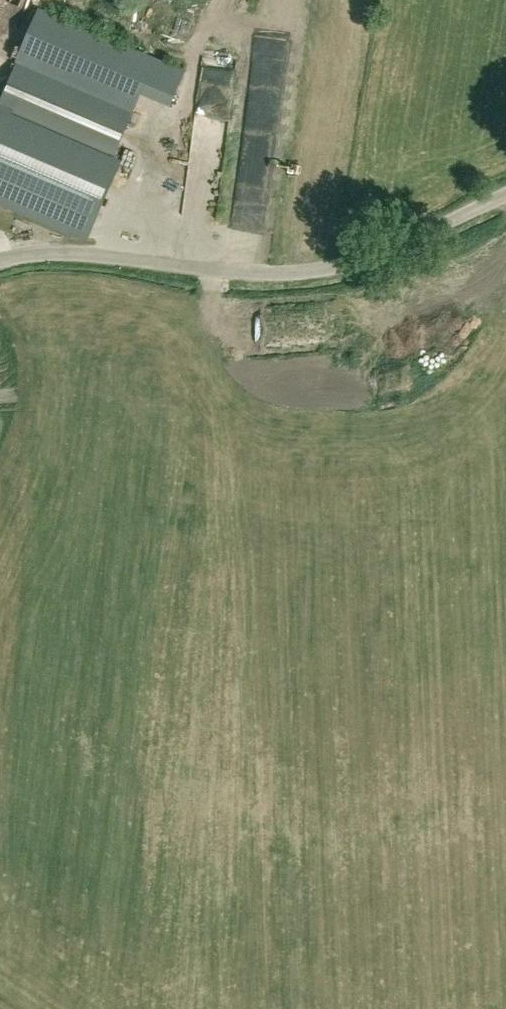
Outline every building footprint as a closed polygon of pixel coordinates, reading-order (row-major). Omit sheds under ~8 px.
[(85,239),(118,163),(110,160),(132,112),(18,63),(3,97),(0,95),(0,203),(85,239)]
